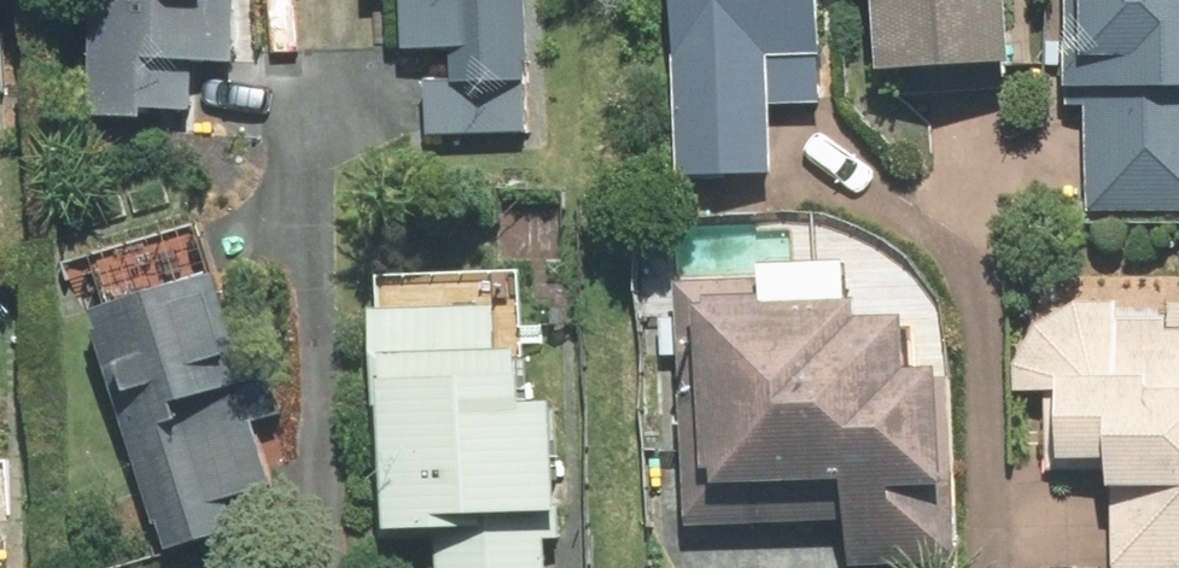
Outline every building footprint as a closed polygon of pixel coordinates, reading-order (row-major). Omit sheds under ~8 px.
[(9,0),(0,0),(0,153),(9,0)] [(87,116),(164,117),(164,114),(195,114),(196,59),(243,60),(244,0),(89,0),(87,116)] [(415,62),(469,62),(469,81),(423,81),(423,133),(531,133),(532,0),(415,0),(415,62)] [(681,175),(776,176),(776,108),(827,108),(828,0),(682,0),(681,175)] [(894,73),(1022,74),(1022,0),(894,0),(894,73)] [(1069,88),(1092,89),(1087,212),(1178,216),(1178,0),(1073,0),(1069,88)] [(122,299),(96,307),(171,557),(243,535),(234,505),(298,486),(232,266),(181,282),(169,244),(111,261),(122,299)] [(678,273),(680,378),(715,378),(716,487),(871,485),(872,567),(935,567),(934,483),(978,482),(976,355),(923,355),(922,270),(678,273)] [(1019,273),(1014,391),(1072,393),(1069,461),(1121,463),(1117,567),(1178,567),(1178,329),(1176,329),(1178,279),(1019,273)] [(402,300),(405,529),(448,528),(449,567),(572,567),(570,396),(550,396),(549,347),(512,348),(511,299),(402,300)] [(0,417),(0,567),(12,567),(13,417),(0,417)]
